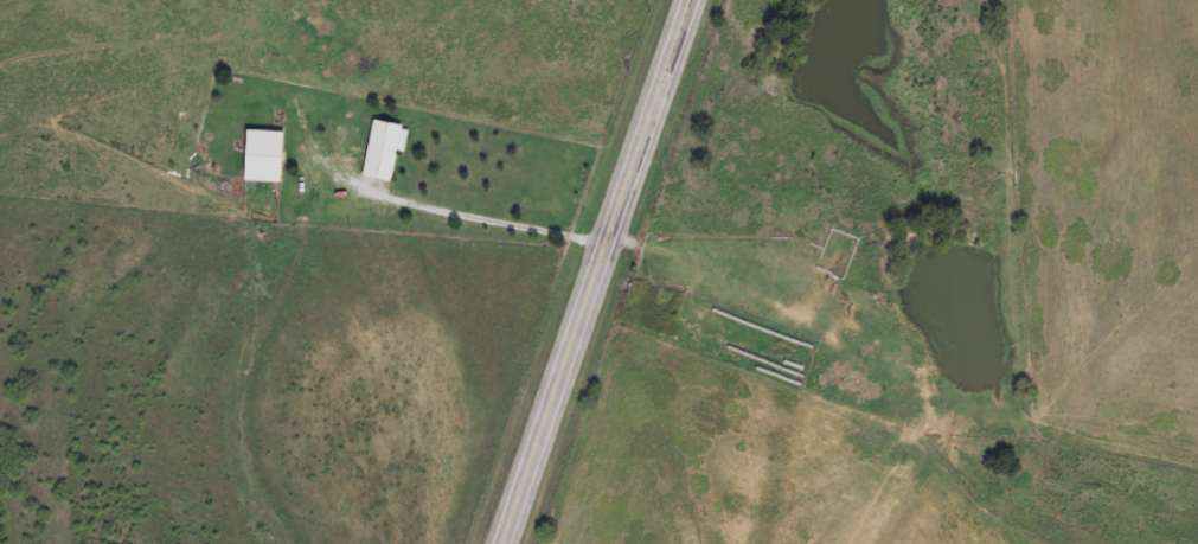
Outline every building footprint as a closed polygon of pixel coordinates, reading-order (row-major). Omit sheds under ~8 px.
[(373,121),(362,177),(392,183),(398,151),(404,152),(408,128),(373,121)] [(284,133),(247,132),(246,182),(282,183),(284,133)]
